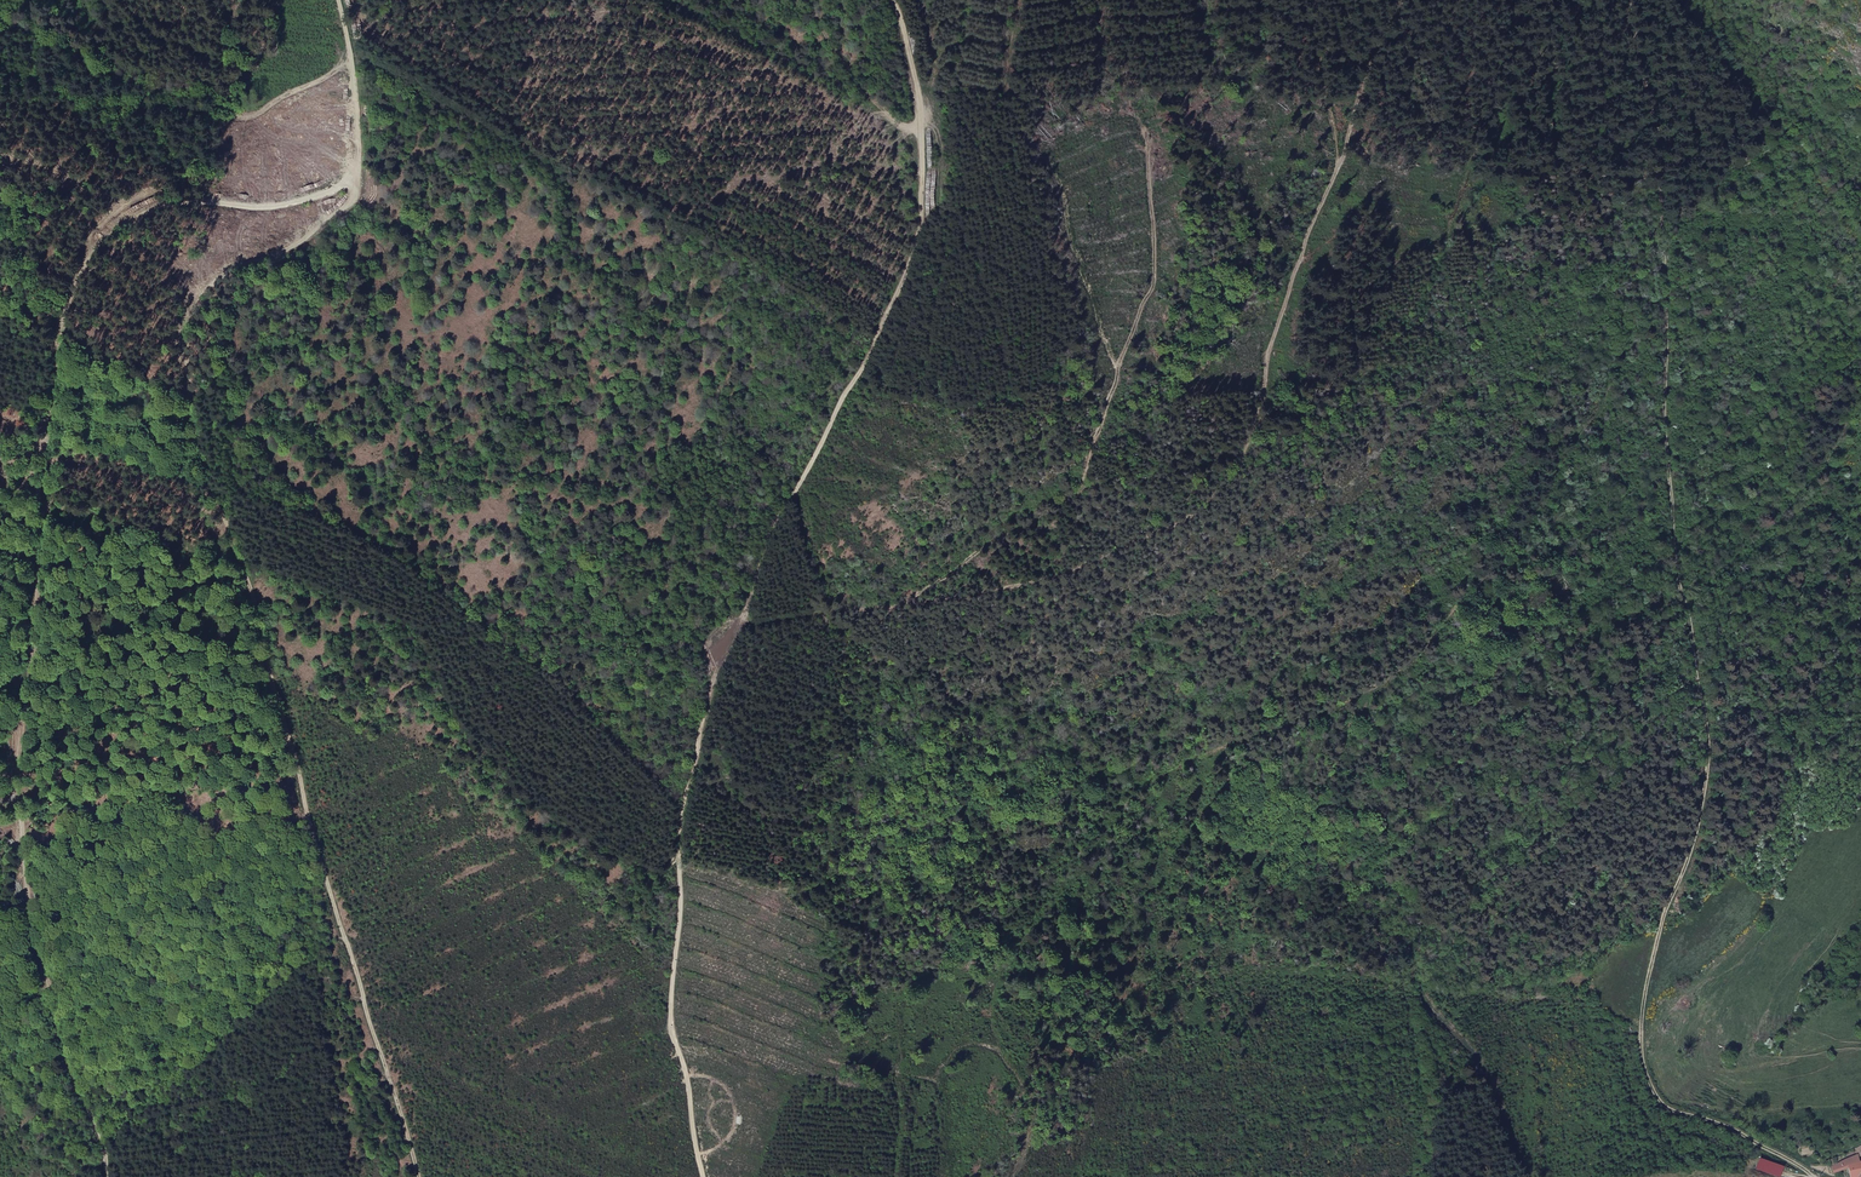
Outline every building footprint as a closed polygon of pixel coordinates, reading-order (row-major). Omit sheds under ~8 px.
[(1787,1164),(1765,1152),(1760,1161),(1782,1173),(1787,1164)] [(1831,1168),(1834,1173),(1849,1169),(1848,1166),(1859,1163),(1857,1156),(1831,1168)] [(1850,1176),(1854,1176),(1856,1176),(1860,1176),(1860,1163),(1859,1163),(1848,1166),(1849,1169),(1850,1176)]
